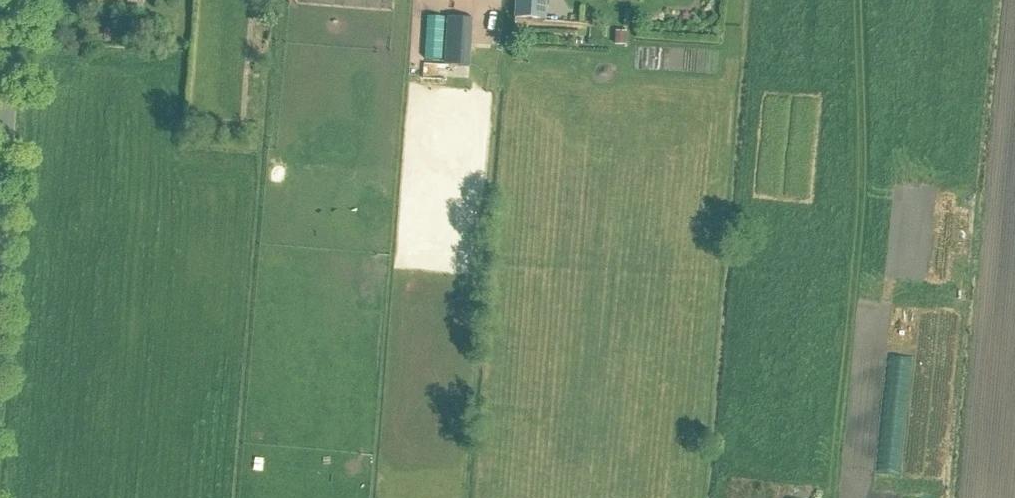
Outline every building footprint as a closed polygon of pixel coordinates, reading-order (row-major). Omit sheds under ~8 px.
[(514,15),(544,17),(545,0),(515,0),(514,15)] [(470,67),(472,19),(446,17),(443,66),(470,67)] [(414,28),(413,76),(431,76),(433,28),(414,28)] [(613,32),(613,46),(625,46),(625,33),(613,32)]
